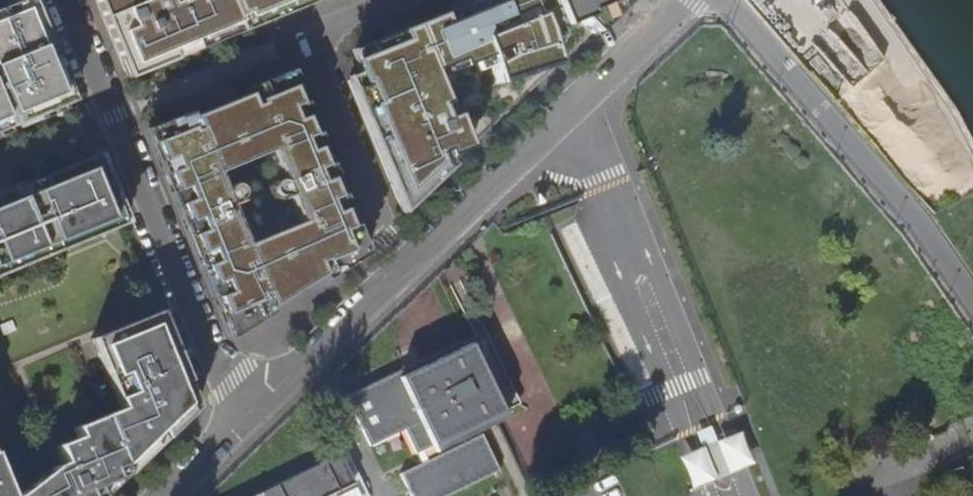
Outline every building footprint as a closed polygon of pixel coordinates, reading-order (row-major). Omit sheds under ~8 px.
[(73,104),(31,0),(25,0),(0,10),(0,133),(73,104)] [(128,78),(318,0),(96,0),(128,78)] [(364,46),(372,60),(358,65),(363,78),(350,83),(404,214),(453,168),(444,160),(470,147),(459,114),(454,116),(449,118),(445,107),(450,105),(439,73),(437,67),(448,63),(462,58),(464,64),(489,55),(496,84),(557,69),(549,35),(579,24),(591,36),(629,0),(480,0),(364,46)] [(836,38),(825,45),(843,75),(854,68),(836,38)] [(151,133),(233,331),(327,272),(359,252),(288,77),(151,133)] [(0,198),(0,272),(17,265),(20,273),(61,256),(60,251),(66,249),(67,254),(93,243),(92,238),(98,236),(99,241),(126,230),(97,160),(0,198)] [(100,488),(130,476),(200,409),(162,318),(95,346),(124,416),(77,435),(81,445),(60,454),(66,474),(59,473),(27,491),(0,417),(0,495),(104,495),(100,488)] [(430,357),(350,396),(374,445),(408,429),(420,453),(435,446),(524,403),(490,334),(432,362),(430,357)] [(407,473),(418,495),(452,495),(506,470),(488,434),(407,473)] [(256,495),(330,495),(357,483),(343,454),(256,495)]
